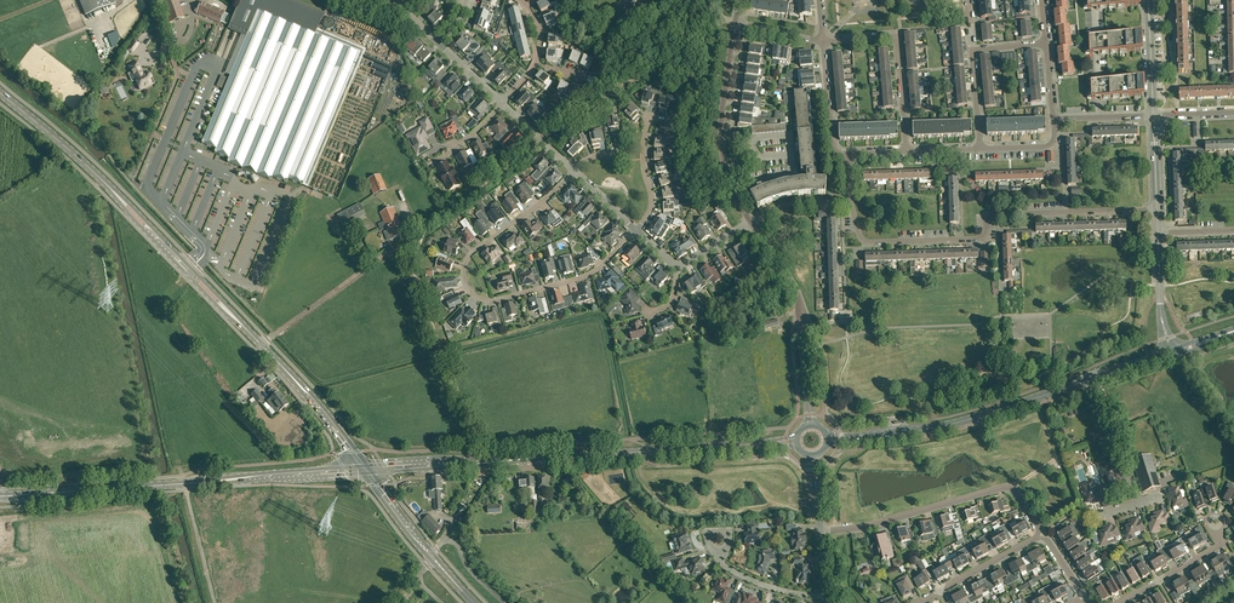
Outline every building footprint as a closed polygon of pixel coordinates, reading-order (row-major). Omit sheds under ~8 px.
[(109,8),(115,5),(113,0),(77,0),(84,18),(96,13),(109,8)] [(170,23),(184,18),(178,0),(162,0),(170,23)] [(230,75),(222,95),(210,123),(209,125),(202,143),(216,149),(214,153),(229,159),(227,162),(244,169),(244,175),(247,176),(250,177),(254,174),(271,180),(272,177),(286,183),(288,179),(302,185),(358,52),(315,34),(323,14),(290,0),(240,0),(236,10),(230,25),(248,32),(230,75)] [(424,10),(431,16),(428,19),(434,25),(434,26),(434,27),(435,28),(436,28),(437,27),(437,26),(437,25),(443,18),(436,11),(438,8),(432,5),(435,0),(428,0),(427,3),(425,7),(424,10)] [(489,10),(490,6),(492,7),(494,0),(484,0),(481,7),(489,10)] [(543,16),(562,7),(558,0),(549,5),(547,1),(538,5),(543,16)] [(626,2),(634,7),(630,13),(636,17),(647,0),(627,0),(626,2)] [(1068,0),(1057,0),(1058,11),(1055,11),(1055,19),(1066,18),(1066,10),(1069,10),(1068,0)] [(1106,9),(1106,8),(1109,8),(1115,7),(1115,9),(1115,7),(1118,7),(1124,7),(1124,8),(1124,7),(1139,7),(1141,6),(1140,0),(1087,0),(1087,1),(1084,1),(1083,1),(1084,9),(1085,9),(1088,8),(1088,9),(1091,8),(1094,8),(1097,8),(1097,9),(1097,8),(1100,8),(1106,8),(1106,9)] [(1186,0),(1176,0),(1176,4),(1175,4),(1175,7),(1176,7),(1176,15),(1187,15),(1186,0)] [(682,1),(679,5),(686,10),(689,6),(682,1)] [(215,21),(220,23),(221,20),(224,12),(201,2),(197,13),(215,21)] [(783,3),(781,14),(788,15),(789,4),(783,3)] [(511,19),(521,17),(518,5),(510,7),(511,11),(509,11),(511,19)] [(1016,7),(1017,18),(1025,18),(1025,14),(1030,14),(1029,6),(1019,7),(1016,7)] [(486,21),(487,21),(489,14),(492,15),(493,11),(489,10),(481,7),(477,18),(486,21)] [(562,8),(562,7),(543,16),(548,27),(557,23),(554,16),(557,15),(562,13),(560,9),(562,8)] [(988,17),(989,21),(996,20),(996,17),(993,17),(993,10),(991,10),(980,11),(981,18),(988,17)] [(1177,35),(1187,34),(1187,15),(1176,15),(1177,23),(1175,23),(1175,26),(1177,26),(1177,35)] [(521,17),(511,19),(513,27),(523,25),(521,17)] [(484,29),(486,22),(486,21),(477,18),(473,30),(485,34),(487,30),(484,29)] [(1067,26),(1066,18),(1055,19),(1056,27),(1059,27),(1060,38),(1071,37),(1070,25),(1067,26)] [(1021,23),(1022,31),(1031,30),(1031,22),(1021,23)] [(523,25),(513,27),(515,35),(525,32),(523,25)] [(983,34),(992,33),(992,28),(991,25),(982,26),(983,34)] [(952,30),(952,37),(962,36),(961,29),(952,30)] [(1032,38),(1031,30),(1022,31),(1023,36),(1023,38),(1032,38)] [(525,32),(515,35),(517,42),(527,40),(525,32)] [(905,34),(906,41),(915,40),(914,33),(905,34)] [(992,33),(983,34),(983,42),(993,41),(993,38),(992,33)] [(1120,52),(1126,52),(1126,53),(1126,52),(1140,52),(1141,52),(1143,51),(1142,34),(1140,34),(1125,35),(1121,35),(1120,35),(1117,35),(1116,35),(1112,35),(1111,35),(1109,36),(1108,36),(1107,36),(1104,36),(1104,34),(1103,34),(1100,34),(1098,34),(1098,36),(1097,36),(1095,36),(1093,36),(1089,36),(1089,37),(1089,46),(1085,46),(1086,54),(1087,54),(1089,54),(1093,53),(1096,53),(1098,53),(1098,54),(1099,54),(1099,53),(1102,53),(1107,53),(1108,54),(1108,53),(1111,53),(1117,52),(1117,54),(1117,52),(1120,52)] [(1187,34),(1177,35),(1177,42),(1176,42),(1176,46),(1177,46),(1178,54),(1188,54),(1187,34)] [(549,49),(561,50),(562,45),(559,45),(559,37),(549,36),(549,49)] [(962,36),(952,37),(953,44),(962,43),(962,36)] [(1222,42),(1223,46),(1226,46),(1226,44),(1229,44),(1233,43),(1233,36),(1229,36),(1229,40),(1226,40),(1226,42),(1222,42)] [(1071,37),(1060,38),(1061,49),(1058,49),(1059,57),(1070,56),(1069,48),(1072,48),(1071,37)] [(457,47),(458,47),(464,52),(468,56),(471,54),(475,58),(482,51),(486,47),(484,45),(480,49),(479,48),(480,47),(474,41),(470,45),(463,38),(458,44),(457,44),(456,44),(455,44),(455,45),(454,45),(454,46),(455,46),(455,47),(456,47),(457,47)] [(409,39),(405,46),(405,50),(406,52),(407,52),(408,51),(414,57),(415,57),(417,55),(424,62),(425,62),(429,57),(431,56),(431,55),(428,52),(426,50),(425,49),(425,48),(425,47),(424,46),(423,46),(422,47),(421,47),(421,46),(419,44),(416,41),(414,44),(409,39)] [(519,50),(528,48),(527,40),(517,42),(519,50)] [(915,47),(915,40),(906,41),(906,48),(915,47)] [(750,54),(759,55),(761,55),(762,47),(762,48),(761,48),(761,44),(751,43),(750,48),(749,48),(748,53),(750,54)] [(953,44),(954,51),(963,51),(962,43),(953,44)] [(780,60),(782,47),(777,47),(777,48),(771,47),(770,57),(773,58),(773,59),(772,59),(780,60)] [(782,47),(780,60),(790,62),(792,50),(786,49),(786,48),(782,47)] [(906,48),(907,56),(916,55),(915,47),(906,48)] [(528,48),(519,50),(521,58),(523,58),(524,62),(531,60),(528,48)] [(561,50),(549,49),(547,61),(557,62),(558,54),(556,53),(556,50),(561,50)] [(880,50),(880,57),(889,56),(889,49),(880,50)] [(485,50),(480,56),(483,59),(477,65),(478,65),(477,66),(481,70),(482,69),(490,61),(492,59),(488,54),(488,53),(485,50)] [(578,65),(583,54),(573,50),(571,54),(569,53),(567,61),(578,65)] [(800,60),(813,59),(813,54),(811,54),(811,52),(798,50),(798,53),(799,53),(800,60)] [(954,59),(964,58),(963,51),(954,51),(954,59)] [(1038,58),(1037,51),(1028,52),(1028,59),(1038,58)] [(1000,52),(996,52),(992,53),(993,55),(993,57),(996,56),(996,62),(1001,62),(1000,52)] [(833,54),(833,61),(842,61),(842,53),(833,54)] [(1016,53),(1001,54),(1002,61),(1017,60),(1016,53)] [(586,55),(583,54),(578,65),(589,70),(593,61),(585,58),(586,55)] [(759,55),(750,54),(749,59),(748,59),(747,64),(748,64),(760,66),(761,58),(760,58),(759,58),(759,55)] [(1189,73),(1188,54),(1178,54),(1178,62),(1177,62),(1177,65),(1178,65),(1178,73),(1189,73)] [(907,56),(908,63),(917,62),(916,55),(907,56)] [(990,55),(981,56),(981,63),(991,63),(990,55)] [(880,57),(881,64),(890,64),(889,56),(880,57)] [(1070,63),(1070,56),(1059,57),(1060,65),(1063,65),(1063,75),(1075,74),(1073,63),(1070,63)] [(964,65),(964,58),(954,59),(955,66),(964,65)] [(1038,58),(1028,59),(1029,66),(1038,66),(1038,58)] [(435,87),(446,75),(441,70),(444,67),(439,63),(438,63),(438,62),(439,62),(439,61),(439,60),(438,60),(438,59),(437,59),(436,59),(436,60),(435,60),(435,61),(435,62),(429,69),(430,69),(429,70),(428,70),(425,73),(434,81),(431,84),(435,87)] [(813,59),(800,60),(801,67),(801,66),(802,66),(803,70),(814,69),(812,69),(812,64),(814,63),(813,59)] [(493,68),(496,71),(502,65),(503,63),(501,61),(499,63),(498,63),(495,66),(490,61),(482,69),(483,70),(482,70),(486,74),(487,73),(487,74),(493,68)] [(833,61),(834,69),(843,68),(842,61),(833,61)] [(132,82),(136,80),(140,90),(154,83),(149,73),(142,76),(139,70),(141,69),(137,62),(129,66),(132,73),(129,74),(132,82)] [(917,62),(908,63),(908,70),(917,69),(917,62)] [(991,70),(991,63),(981,63),(982,71),(991,70)] [(747,74),(756,76),(758,76),(760,66),(748,64),(747,69),(746,69),(745,74),(747,74)] [(890,64),(881,64),(881,72),(891,71),(890,64)] [(499,74),(497,76),(494,80),(499,85),(507,77),(504,74),(507,69),(502,65),(496,71),(499,74)] [(1039,73),(1038,66),(1029,66),(1030,74),(1039,73)] [(844,75),(843,68),(834,69),(835,76),(844,75)] [(953,75),(949,75),(949,78),(953,78),(953,77),(965,75),(964,68),(955,69),(956,73),(953,73),(953,75)] [(814,69),(803,70),(798,70),(799,80),(815,79),(814,74),(813,74),(813,69),(814,69)] [(992,77),(991,70),(982,71),(983,78),(992,77)] [(881,72),(882,79),(891,78),(891,71),(881,72)] [(549,78),(542,72),(534,82),(544,90),(547,86),(545,85),(549,78)] [(909,80),(918,80),(918,72),(909,73),(909,80)] [(1030,81),(1040,80),(1039,73),(1030,74),(1030,81)] [(450,88),(454,92),(460,86),(456,82),(458,80),(452,74),(443,83),(449,89),(450,88)] [(756,78),(756,76),(747,74),(746,80),(744,79),(743,83),(743,85),(757,87),(758,79),(756,78)] [(835,83),(844,82),(844,75),(835,76),(835,83)] [(956,83),(966,83),(965,75),(953,77),(953,78),(954,84),(956,83)] [(604,81),(591,76),(586,88),(595,91),(598,84),(602,85),(604,81)] [(910,88),(919,87),(919,82),(921,82),(921,81),(925,81),(925,77),(921,78),(921,79),(918,80),(909,80),(910,88)] [(983,85),(993,84),(992,77),(983,78),(983,85)] [(892,85),(891,78),(882,79),(883,86),(892,85)] [(815,84),(815,79),(799,80),(800,90),(814,89),(814,84),(815,84)] [(1118,97),(1118,99),(1119,99),(1119,97),(1122,97),(1128,97),(1128,98),(1128,97),(1142,97),(1144,96),(1144,79),(1142,79),(1127,80),(1123,80),(1122,80),(1119,80),(1118,80),(1114,80),(1113,80),(1111,81),(1109,81),(1106,81),(1106,79),(1105,79),(1102,79),(1100,79),(1100,81),(1099,81),(1094,81),(1091,81),(1091,82),(1091,91),(1087,91),(1087,99),(1089,99),(1091,99),(1095,98),(1100,98),(1100,99),(1100,98),(1103,98),(1109,98),(1109,99),(1110,99),(1109,98),(1113,98),(1118,97)] [(1040,87),(1040,80),(1030,81),(1031,88),(1040,87)] [(389,81),(376,113),(379,114),(392,82),(389,81)] [(565,98),(570,87),(558,82),(555,91),(566,96),(565,98)] [(845,89),(844,82),(835,83),(836,90),(845,89)] [(97,87),(101,95),(105,93),(103,90),(107,88),(104,83),(97,87)] [(395,83),(381,116),(384,117),(398,85),(395,83)] [(966,90),(966,83),(956,83),(957,88),(954,88),(954,89),(950,90),(951,93),(955,93),(954,91),(957,91),(966,90)] [(993,92),(993,84),(983,85),(984,92),(993,92)] [(756,94),(757,87),(743,85),(743,87),(743,90),(745,90),(744,95),(755,97),(756,94)] [(883,86),(883,93),(893,93),(892,85),(883,86)] [(474,93),(469,89),(467,87),(465,89),(464,89),(462,87),(454,95),(457,98),(459,96),(465,102),(468,99),(469,100),(472,96),(471,96),(474,93)] [(581,91),(570,87),(565,98),(569,100),(570,97),(577,100),(581,91)] [(910,88),(910,95),(920,94),(919,87),(910,88)] [(1031,88),(1032,95),(1041,95),(1040,87),(1031,88)] [(1220,98),(1229,98),(1228,88),(1228,87),(1208,88),(1209,98),(1217,98),(1217,100),(1220,99),(1220,98)] [(1180,100),(1189,99),(1189,89),(1187,89),(1187,88),(1183,88),(1183,90),(1179,90),(1180,100)] [(1201,100),(1201,99),(1209,98),(1208,88),(1189,89),(1189,99),(1197,99),(1198,100),(1201,100)] [(524,93),(516,101),(522,107),(525,103),(527,101),(531,104),(536,99),(537,98),(532,93),(528,89),(524,93)] [(649,105),(649,104),(650,101),(655,103),(659,92),(651,89),(650,94),(645,92),(642,102),(643,103),(642,105),(647,107),(648,104),(649,105)] [(846,97),(845,89),(836,90),(837,98),(846,97)] [(967,97),(966,90),(957,91),(958,98),(967,97)] [(787,96),(795,95),(801,172),(804,172),(805,179),(804,179),(804,180),(805,180),(815,179),(816,179),(816,171),(810,95),(810,97),(811,97),(810,91),(784,93),(785,112),(789,112),(787,96)] [(667,111),(670,101),(666,99),(667,95),(659,92),(655,103),(660,105),(659,108),(660,109),(659,111),(665,113),(666,110),(667,111)] [(994,96),(993,92),(984,92),(985,100),(994,99),(997,98),(997,97),(996,95),(994,96)] [(883,93),(884,101),(893,100),(893,93),(883,93)] [(910,95),(911,102),(920,101),(920,94),(910,95)] [(755,97),(744,95),(742,95),(742,100),(743,101),(742,106),(754,107),(755,97)] [(1042,102),(1041,95),(1032,95),(1032,103),(1042,102)] [(846,97),(837,98),(837,105),(847,104),(846,97)] [(967,97),(958,98),(958,102),(955,102),(956,104),(948,104),(948,108),(956,108),(956,105),(968,104),(967,97)] [(418,104),(420,109),(424,107),(420,99),(416,101),(417,104),(418,104)] [(529,113),(528,114),(532,118),(533,117),(541,109),(544,106),(539,101),(536,99),(531,104),(534,107),(532,109),(528,113),(529,113)] [(995,106),(994,99),(985,100),(985,107),(995,106)] [(490,108),(487,106),(482,100),(478,104),(476,101),(468,109),(479,120),(490,108)] [(893,100),(884,101),(885,105),(882,105),(882,107),(878,107),(879,111),(882,111),(882,108),(885,108),(894,107),(893,100)] [(638,115),(637,114),(636,113),(640,109),(631,101),(625,107),(629,110),(625,113),(633,121),(634,120),(635,122),(639,118),(638,116),(638,115)] [(921,109),(920,101),(911,102),(912,109),(921,109)] [(847,111),(847,104),(837,105),(838,112),(847,111)] [(533,118),(537,122),(537,121),(538,122),(542,118),(543,116),(547,119),(547,120),(553,114),(548,108),(545,105),(544,106),(541,109),(533,117),(533,118)] [(754,107),(742,106),(741,106),(740,111),(742,111),(741,116),(753,118),(754,107)] [(611,129),(611,131),(612,132),(613,132),(613,135),(619,134),(618,132),(619,132),(618,119),(613,120),(612,114),(604,115),(604,116),(602,116),(603,127),(605,127),(606,130),(611,129)] [(751,126),(753,118),(741,116),(740,116),(739,121),(740,121),(739,127),(751,126)] [(678,119),(667,117),(666,122),(662,121),(662,122),(660,122),(659,128),(661,128),(661,129),(672,131),(673,126),(677,127),(678,119)] [(427,131),(433,128),(427,118),(420,122),(421,123),(422,122),(427,131)] [(501,134),(508,126),(503,122),(503,121),(501,119),(500,119),(499,118),(490,127),(498,134),(494,139),(498,143),(504,137),(501,134)] [(457,129),(461,126),(454,119),(440,126),(447,139),(450,137),(451,134),(458,130),(457,129)] [(478,123),(474,119),(468,126),(472,129),(478,123)] [(1007,135),(1027,134),(1026,121),(1007,122),(1007,135)] [(1027,134),(1030,134),(1038,134),(1038,132),(1046,132),(1046,130),(1045,121),(1026,121),(1027,134)] [(988,136),(1007,135),(1007,122),(987,122),(988,136)] [(964,135),(969,135),(972,134),(972,133),(971,123),(952,124),(953,137),(964,136),(964,135)] [(933,124),(913,125),(914,138),(933,137),(933,124)] [(933,137),(953,137),(952,124),(933,124),(933,137)] [(399,125),(397,126),(401,134),(406,132),(402,125),(400,126),(399,125)] [(879,139),(890,139),(890,137),(899,137),(899,135),(898,135),(898,125),(878,126),(879,139)] [(859,140),(879,139),(878,126),(859,127),(859,140)] [(840,140),(853,140),(859,140),(859,127),(840,127),(840,140)] [(599,141),(605,140),(602,128),(594,129),(595,134),(584,136),(587,140),(588,144),(592,143),(592,146),(593,146),(594,148),(600,147),(599,145),(600,144),(599,141)] [(1073,138),(1075,138),(1096,137),(1096,138),(1096,139),(1097,140),(1099,140),(1100,140),(1101,139),(1101,137),(1106,137),(1106,138),(1111,138),(1111,143),(1112,143),(1112,145),(1115,145),(1115,137),(1129,136),(1129,139),(1131,140),(1133,140),(1134,139),(1134,136),(1138,136),(1138,128),(1092,129),(1093,135),(1073,135),(1073,138)] [(423,139),(428,137),(424,130),(420,132),(418,129),(409,135),(410,137),(408,138),(417,155),(430,148),(428,143),(425,142),(423,139)] [(510,133),(509,134),(500,143),(506,148),(509,144),(514,149),(518,145),(517,144),(522,139),(516,133),(513,136),(510,133)] [(665,149),(665,148),(666,144),(670,145),(671,138),(672,136),(660,135),(659,140),(656,139),(656,140),(653,140),(652,146),(655,146),(654,147),(658,148),(658,147),(665,149)] [(574,147),(568,154),(571,156),(573,158),(578,154),(577,153),(578,152),(579,152),(584,148),(575,140),(571,144),(574,147)] [(1075,140),(1071,140),(1067,140),(1068,185),(1077,185),(1075,140)] [(494,152),(488,145),(484,148),(480,141),(479,141),(478,141),(476,142),(475,143),(472,145),(478,156),(486,152),(487,155),(494,152)] [(1205,141),(1205,148),(1205,151),(1208,151),(1233,150),(1233,141),(1205,141)] [(670,149),(665,148),(665,149),(658,147),(658,148),(658,153),(654,153),(654,154),(652,154),(652,160),(654,160),(654,161),(658,161),(665,161),(665,160),(669,160),(669,156),(670,156),(670,149)] [(1176,152),(1180,152),(1180,154),(1173,154),(1175,222),(1183,221),(1182,190),(1186,190),(1186,186),(1182,186),(1181,167),(1190,166),(1190,162),(1183,162),(1182,157),(1183,157),(1183,155),(1187,154),(1187,156),(1195,155),(1195,156),(1209,155),(1208,151),(1205,151),(1205,148),(1176,149),(1176,152)] [(467,152),(466,152),(466,151),(465,152),(457,156),(457,157),(458,160),(459,160),(459,161),(460,161),(464,168),(472,164),(473,165),(478,162),(473,154),(470,155),(468,155),(467,152)] [(542,170),(548,164),(543,158),(535,166),(538,169),(538,170),(535,173),(531,177),(536,181),(538,180),(545,172),(542,170)] [(657,174),(660,174),(667,172),(666,168),(671,167),(669,160),(665,160),(665,161),(658,161),(659,166),(655,167),(655,168),(653,168),(654,174),(657,173),(657,174)] [(447,162),(437,167),(437,168),(438,168),(438,167),(439,167),(442,173),(440,174),(446,184),(447,185),(448,184),(451,190),(460,185),(456,178),(458,177),(453,167),(451,168),(447,162)] [(541,178),(539,180),(541,182),(543,180),(551,187),(552,185),(553,185),(554,183),(559,178),(561,176),(561,175),(559,174),(554,169),(554,170),(550,173),(548,171),(541,178)] [(672,171),(667,172),(660,174),(662,179),(659,180),(659,181),(657,182),(659,187),(661,187),(665,186),(671,184),(671,183),(670,179),(674,178),(672,171)] [(864,178),(864,181),(868,181),(872,181),(876,181),(877,181),(882,181),(887,180),(891,180),(895,180),(900,180),(904,180),(904,181),(905,185),(909,185),(909,180),(913,180),(918,179),(919,179),(919,183),(923,183),(923,180),(923,179),(927,179),(927,180),(927,181),(929,181),(939,181),(939,176),(932,177),(932,171),(921,171),(909,172),(864,173),(864,178)] [(966,183),(973,182),(1044,180),(1044,172),(976,174),(976,179),(966,180),(966,183)] [(374,194),(378,193),(386,189),(380,174),(367,179),(374,194)] [(949,191),(949,192),(949,197),(950,201),(950,205),(950,210),(950,216),(950,220),(950,223),(950,224),(951,230),(951,233),(954,233),(954,231),(954,228),(954,223),(959,223),(957,178),(949,178),(949,182),(949,187),(949,191)] [(827,180),(816,179),(815,179),(805,180),(805,181),(804,181),(793,182),(783,184),(772,187),(762,191),(761,190),(763,189),(762,188),(762,186),(757,188),(758,189),(758,191),(751,194),(757,207),(767,203),(776,200),(786,197),(795,195),(796,195),(805,194),(815,194),(825,194),(827,180)] [(676,182),(671,183),(671,184),(665,186),(666,191),(662,192),(662,193),(660,193),(661,199),(663,198),(664,199),(667,199),(667,198),(674,197),(673,193),(678,192),(676,182)] [(535,195),(532,190),(527,183),(522,186),(520,186),(516,188),(516,189),(516,191),(525,204),(532,199),(528,193),(532,190),(535,195)] [(571,185),(559,197),(565,203),(569,198),(570,198),(576,203),(581,197),(575,192),(577,190),(571,185)] [(516,198),(511,192),(505,196),(507,199),(507,201),(503,204),(511,215),(518,209),(512,201),(516,198)] [(667,204),(664,204),(664,205),(661,205),(661,210),(664,210),(664,211),(674,211),(674,207),(679,206),(679,196),(674,197),(667,198),(667,199),(667,204)] [(585,205),(582,203),(574,211),(578,215),(581,211),(586,216),(594,208),(588,203),(587,204),(586,204),(585,205)] [(359,204),(337,215),(343,226),(365,215),(365,214),(359,204)] [(487,210),(483,213),(488,219),(491,217),(496,224),(502,220),(505,218),(504,217),(502,213),(498,208),(495,210),(492,206),(487,210)] [(726,225),(724,221),(721,216),(724,214),(719,206),(715,208),(719,214),(711,219),(718,230),(726,225)] [(404,234),(399,222),(399,221),(394,208),(381,213),(387,227),(387,226),(393,239),(404,234)] [(477,227),(483,236),(490,230),(487,225),(490,223),(481,211),(480,211),(478,209),(475,211),(477,214),(476,214),(481,221),(477,223),(477,227)] [(564,221),(555,211),(558,214),(555,216),(554,216),(550,211),(541,217),(548,226),(552,223),(555,227),(564,221)] [(599,213),(595,217),(591,222),(600,230),(608,221),(599,213)] [(653,232),(657,235),(664,223),(669,226),(672,221),(663,216),(661,221),(655,217),(652,222),(653,222),(648,229),(651,231),(651,232),(652,233),(653,232)] [(703,217),(696,222),(699,225),(699,227),(695,230),(697,233),(696,234),(698,237),(699,236),(702,240),(704,239),(705,239),(707,239),(708,238),(708,237),(710,235),(704,226),(707,224),(703,217)] [(589,219),(589,218),(578,230),(581,233),(586,227),(590,223),(587,220),(589,219)] [(475,238),(474,238),(471,234),(475,231),(477,235),(478,235),(466,219),(461,222),(465,229),(462,232),(461,236),(467,244),(475,238)] [(529,221),(522,227),(530,237),(533,235),(534,235),(536,233),(536,232),(537,232),(537,231),(542,227),(538,220),(535,222),(532,224),(529,221)] [(830,284),(831,316),(831,321),(834,321),(833,311),(838,311),(836,220),(828,220),(829,265),(826,265),(826,270),(829,270),(829,272),(829,274),(822,274),(822,278),(828,278),(828,284),(830,284)] [(1054,233),(1095,231),(1104,231),(1104,240),(1109,240),(1109,231),(1114,231),(1114,236),(1118,236),(1118,230),(1127,230),(1126,222),(1036,225),(1036,230),(1017,231),(1017,234),(1040,233),(1040,234),(1045,234),(1045,233),(1050,233),(1050,234),(1054,234),(1054,233)] [(612,246),(619,238),(620,238),(618,237),(618,236),(619,236),(622,233),(613,224),(605,232),(607,233),(602,239),(606,242),(607,241),(612,246)] [(1015,234),(1017,234),(1017,231),(1007,231),(1007,234),(1011,234),(1011,236),(1003,236),(1005,282),(1010,282),(1010,291),(1013,291),(1012,249),(1016,249),(1016,244),(1013,244),(1013,240),(1015,240),(1015,234)] [(519,234),(518,235),(516,237),(513,233),(507,238),(506,237),(502,240),(503,241),(502,241),(509,249),(514,245),(515,245),(516,244),(518,246),(524,242),(519,234)] [(680,242),(672,248),(674,251),(674,252),(676,255),(677,255),(679,258),(687,253),(685,249),(686,248),(687,249),(695,244),(690,237),(681,243),(680,242)] [(458,242),(450,239),(448,243),(444,251),(456,255),(459,247),(457,246),(458,242)] [(1231,250),(1233,250),(1233,240),(1177,242),(1177,249),(1168,249),(1168,252),(1231,250)] [(743,263),(740,259),(748,253),(743,246),(744,245),(744,244),(744,243),(743,243),(743,242),(742,242),(741,243),(741,244),(741,245),(741,246),(740,246),(734,249),(736,252),(730,256),(738,267),(743,263)] [(489,249),(482,254),(489,264),(496,259),(496,258),(502,254),(496,246),(491,251),(489,249)] [(631,266),(641,256),(642,255),(638,252),(639,251),(639,250),(639,249),(638,248),(637,248),(636,248),(633,246),(630,249),(629,249),(628,249),(628,250),(627,251),(628,252),(622,257),(631,266)] [(581,268),(586,267),(586,265),(594,263),(592,258),(593,257),(596,254),(599,257),(600,257),(589,247),(587,249),(588,254),(578,257),(581,268)] [(979,250),(957,251),(866,254),(866,262),(875,262),(875,266),(880,266),(879,262),(885,262),(885,266),(889,266),(889,262),(911,261),(912,275),(916,275),(916,268),(916,261),(945,260),(945,261),(944,261),(945,264),(947,264),(947,261),(951,261),(952,267),(956,267),(956,259),(960,259),(960,262),(961,263),(965,263),(965,259),(979,259),(979,250)] [(446,260),(448,256),(437,252),(435,257),(440,259),(437,266),(438,267),(438,268),(442,269),(443,269),(450,272),(454,263),(448,261),(446,260)] [(503,258),(508,265),(512,261),(508,255),(503,258)] [(561,275),(562,275),(574,272),(570,255),(563,257),(564,261),(558,262),(561,275)] [(721,272),(725,270),(727,272),(733,268),(729,261),(726,263),(721,256),(720,257),(719,257),(716,259),(716,260),(714,261),(721,272)] [(637,270),(641,274),(642,274),(643,273),(644,273),(645,272),(649,276),(655,270),(650,266),(653,263),(647,257),(637,267),(638,268),(637,269),(637,270)] [(557,272),(556,270),(555,267),(553,258),(546,260),(547,265),(542,266),(546,279),(547,279),(547,280),(550,279),(550,278),(554,277),(553,274),(557,272)] [(701,270),(707,280),(712,277),(715,283),(721,279),(714,268),(711,271),(708,266),(701,270)] [(522,286),(528,284),(535,282),(534,276),(537,275),(535,268),(532,269),(532,272),(519,276),(520,279),(519,280),(520,284),(522,284),(522,286)] [(603,280),(603,279),(597,281),(599,290),(610,287),(611,286),(617,292),(624,285),(618,279),(619,278),(611,270),(605,276),(607,277),(605,279),(603,280)] [(655,284),(656,284),(660,287),(662,285),(662,286),(664,284),(663,284),(667,280),(668,280),(669,280),(670,279),(670,278),(670,277),(669,277),(669,276),(668,276),(668,277),(667,277),(667,278),(665,277),(666,276),(661,271),(659,274),(655,271),(649,277),(653,281),(652,281),(655,284)] [(513,280),(511,273),(502,276),(503,280),(496,282),(497,283),(495,283),(495,285),(495,287),(497,288),(498,288),(499,290),(500,290),(500,291),(503,290),(503,289),(510,287),(509,281),(513,280)] [(457,287),(457,286),(456,278),(433,280),(434,292),(445,291),(444,288),(457,287)] [(702,278),(701,278),(698,281),(696,278),(688,283),(687,284),(686,283),(685,283),(684,283),(684,284),(683,284),(683,285),(684,285),(684,286),(685,286),(686,286),(692,295),(697,291),(696,289),(701,286),(702,288),(706,285),(702,278)] [(576,303),(592,298),(588,283),(580,285),(582,292),(574,295),(576,303)] [(640,298),(638,297),(630,289),(622,297),(623,298),(621,300),(624,303),(624,302),(626,304),(629,314),(630,314),(631,315),(634,314),(635,312),(638,312),(636,303),(640,298)] [(560,291),(550,293),(553,305),(551,306),(553,311),(564,309),(564,308),(569,307),(569,309),(573,308),(572,304),(573,303),(574,303),(573,303),(572,296),(571,296),(572,297),(573,303),(572,303),(572,304),(570,304),(569,298),(563,300),(562,296),(560,291)] [(450,293),(442,297),(446,305),(447,305),(448,305),(450,308),(462,302),(458,294),(453,296),(452,296),(450,293)] [(529,299),(532,310),(534,311),(539,310),(540,314),(549,312),(547,305),(543,306),(541,299),(537,300),(536,298),(535,297),(529,299)] [(685,304),(684,304),(680,303),(677,311),(680,312),(680,314),(680,315),(683,316),(684,315),(684,314),(688,316),(690,312),(691,313),(692,312),(693,309),(699,311),(700,306),(687,301),(686,304),(685,304)] [(507,314),(503,315),(505,322),(513,320),(512,317),(513,316),(517,314),(514,303),(505,305),(507,314)] [(463,308),(461,310),(449,322),(456,329),(463,322),(466,326),(466,327),(474,319),(472,318),(475,314),(468,307),(466,310),(463,308)] [(486,315),(486,316),(488,325),(489,324),(489,326),(497,324),(498,329),(503,328),(497,307),(492,308),(493,311),(489,312),(489,315),(486,316),(486,315)] [(660,330),(669,326),(668,325),(672,324),(673,324),(670,319),(671,319),(670,317),(669,316),(669,315),(656,322),(658,326),(656,327),(652,328),(654,337),(658,335),(657,331),(660,330)] [(632,339),(646,336),(644,327),(640,328),(638,321),(631,322),(632,330),(630,330),(632,339)] [(264,388),(272,382),(268,377),(265,379),(264,378),(259,382),(264,388)] [(273,388),(271,390),(284,408),(288,404),(279,392),(277,393),(273,388)] [(251,395),(253,398),(249,400),(251,404),(255,401),(257,403),(264,397),(258,389),(251,395)] [(270,399),(267,401),(276,413),(279,411),(280,411),(284,408),(271,390),(268,392),(272,397),(270,398),(270,399)] [(1133,461),(1133,462),(1143,492),(1160,486),(1150,455),(1133,461)] [(1102,467),(1100,468),(1101,471),(1103,476),(1107,475),(1112,491),(1120,488),(1118,480),(1121,479),(1119,473),(1119,471),(1117,471),(1116,472),(1114,466),(1117,466),(1116,461),(1108,464),(1108,465),(1102,467)] [(580,476),(584,481),(590,475),(586,471),(580,476)] [(548,488),(547,477),(538,478),(539,496),(544,496),(544,489),(548,488)] [(432,491),(429,491),(430,498),(432,498),(432,499),(435,499),(435,505),(438,505),(437,478),(431,478),(432,491)] [(526,481),(520,481),(520,489),(527,489),(530,488),(531,496),(531,501),(538,501),(537,496),(535,496),(535,488),(534,478),(530,479),(529,478),(527,478),(527,479),(526,479),(526,481)] [(1233,497),(1233,491),(1233,486),(1232,485),(1232,484),(1229,482),(1224,491),(1227,493),(1223,500),(1223,501),(1230,506),(1233,501),(1232,501),(1233,497)] [(1079,486),(1080,490),(1081,492),(1083,498),(1086,497),(1087,502),(1092,501),(1093,502),(1093,503),(1096,503),(1102,501),(1100,497),(1104,495),(1102,487),(1101,484),(1094,486),(1095,490),(1090,491),(1089,487),(1088,483),(1079,486)] [(1207,494),(1208,495),(1210,501),(1210,503),(1219,500),(1217,495),(1216,495),(1213,487),(1209,488),(1206,484),(1204,484),(1200,485),(1203,495),(1207,494)] [(1188,506),(1187,503),(1186,497),(1181,499),(1178,487),(1169,490),(1171,494),(1167,495),(1170,503),(1172,502),(1174,507),(1179,506),(1180,508),(1188,506)] [(1195,501),(1197,509),(1197,508),(1198,510),(1206,507),(1204,502),(1204,503),(1201,494),(1196,495),(1195,492),(1192,493),(1191,488),(1187,489),(1191,502),(1195,501)] [(547,499),(540,500),(541,512),(548,512),(547,499)] [(1005,512),(1010,510),(1011,510),(1009,510),(1008,506),(1010,506),(1009,506),(1003,507),(1001,500),(997,501),(997,503),(995,503),(994,502),(991,503),(991,504),(988,505),(988,506),(991,505),(993,513),(991,514),(991,515),(994,514),(994,515),(998,514),(997,513),(1000,512),(1000,513),(1005,512)] [(461,505),(457,511),(462,514),(466,508),(461,505)] [(501,505),(487,506),(488,514),(501,512),(501,505)] [(982,520),(980,512),(977,513),(975,507),(971,509),(971,510),(965,512),(967,521),(976,518),(976,521),(982,520)] [(1151,532),(1154,531),(1160,529),(1158,525),(1170,522),(1168,513),(1164,515),(1162,511),(1154,514),(1155,516),(1150,518),(1151,523),(1149,524),(1151,532)] [(954,520),(952,514),(941,517),(944,528),(954,526),(954,527),(960,526),(958,519),(954,520)] [(441,528),(429,515),(422,522),(434,535),(441,528)] [(1022,521),(1017,524),(1022,534),(1028,531),(1022,519),(1021,520),(1022,521)] [(1129,521),(1129,523),(1129,524),(1124,526),(1126,531),(1123,532),(1126,540),(1134,537),(1133,533),(1145,530),(1142,521),(1138,522),(1137,519),(1129,521)] [(939,535),(936,525),(932,527),(930,521),(930,520),(925,522),(925,520),(925,521),(926,523),(919,525),(923,538),(929,536),(930,539),(935,538),(934,537),(939,535)] [(1022,535),(1022,534),(1017,524),(1016,524),(1015,522),(1009,525),(1009,524),(1005,526),(1009,533),(1013,531),(1016,538),(1017,537),(1018,539),(1023,536),(1022,535)] [(1062,541),(1067,538),(1068,537),(1077,531),(1072,524),(1068,528),(1058,534),(1057,534),(1062,541)] [(746,543),(750,543),(750,544),(751,545),(753,545),(754,543),(760,542),(760,541),(761,541),(761,540),(761,538),(760,537),(759,532),(756,532),(756,525),(747,526),(748,533),(745,533),(746,543)] [(1005,535),(1009,533),(1005,526),(1004,525),(998,529),(1000,533),(997,535),(1003,545),(1008,542),(1005,535)] [(1116,541),(1115,537),(1119,535),(1116,527),(1112,528),(1111,525),(1102,527),(1103,530),(1098,531),(1099,533),(1096,534),(1096,532),(1091,534),(1095,545),(1099,543),(1100,546),(1116,541)] [(1196,534),(1193,536),(1199,546),(1205,543),(1201,536),(1204,534),(1200,526),(1195,529),(1196,534)] [(915,541),(912,530),(912,532),(908,533),(908,531),(907,531),(906,527),(894,530),(894,531),(897,530),(898,534),(896,534),(898,539),(900,538),(901,543),(910,540),(911,542),(915,541)] [(805,539),(806,539),(806,533),(803,533),(803,529),(793,530),(793,538),(792,538),(792,545),(794,545),(794,550),(800,550),(800,547),(804,547),(804,542),(805,542),(805,539)] [(1079,535),(1077,531),(1068,537),(1071,540),(1065,544),(1064,544),(1068,551),(1075,547),(1079,544),(1075,538),(1079,535)] [(995,532),(985,537),(989,544),(993,541),(997,548),(1003,545),(997,535),(995,532)] [(677,554),(680,553),(692,550),(690,543),(688,544),(687,539),(689,539),(687,533),(672,537),(677,554)] [(893,545),(889,533),(885,534),(885,535),(875,538),(878,549),(876,550),(877,555),(880,554),(880,557),(880,559),(880,561),(882,562),(884,561),(885,560),(887,559),(887,560),(888,560),(888,559),(893,557),(892,551),(893,551),(891,546),(893,545)] [(1193,549),(1199,546),(1193,536),(1191,533),(1182,538),(1185,545),(1189,543),(1193,549)] [(985,546),(989,544),(985,537),(985,536),(979,539),(980,544),(977,546),(983,556),(989,553),(985,546)] [(1185,545),(1182,538),(1178,540),(1180,543),(1174,547),(1180,557),(1186,554),(1182,547),(1185,545)] [(1083,541),(1079,544),(1075,547),(1077,550),(1071,554),(1071,553),(1070,554),(1075,561),(1081,557),(1085,554),(1083,550),(1087,546),(1083,541)] [(983,556),(977,546),(975,542),(966,548),(969,554),(973,552),(977,559),(983,556)] [(1179,558),(1180,557),(1174,547),(1173,544),(1167,548),(1166,547),(1163,549),(1162,548),(1166,556),(1170,553),(1174,560),(1175,560),(1176,562),(1180,559),(1179,558)] [(957,556),(963,567),(969,563),(965,556),(969,554),(966,548),(962,550),(963,553),(957,556)] [(1154,556),(1155,558),(1161,568),(1162,567),(1163,569),(1167,567),(1166,565),(1167,564),(1163,558),(1166,556),(1162,548),(1157,551),(1157,554),(1154,556)] [(1040,549),(1034,552),(1040,562),(1045,559),(1046,561),(1040,549)] [(758,551),(758,558),(759,558),(759,561),(755,570),(764,575),(770,563),(769,559),(776,559),(776,550),(758,551)] [(1092,564),(1094,562),(1090,556),(1092,554),(1090,551),(1085,554),(1081,557),(1084,560),(1078,564),(1078,563),(1077,564),(1081,571),(1088,566),(1092,564)] [(1032,562),(1028,564),(1032,571),(1036,569),(1034,566),(1040,562),(1034,552),(1028,555),(1032,562)] [(957,570),(958,569),(959,570),(960,571),(962,569),(963,568),(962,567),(963,567),(957,556),(956,553),(946,558),(949,565),(953,563),(957,570)] [(660,563),(670,559),(676,558),(675,554),(657,559),(660,563)] [(1130,564),(1133,569),(1136,573),(1139,571),(1143,577),(1142,577),(1143,578),(1150,574),(1144,563),(1145,563),(1141,555),(1133,560),(1134,562),(1130,564)] [(1216,559),(1222,569),(1227,566),(1230,571),(1233,569),(1229,560),(1226,562),(1222,555),(1216,559)] [(946,567),(949,565),(946,558),(945,556),(941,559),(941,560),(940,561),(941,565),(938,567),(943,577),(944,577),(945,578),(946,578),(948,577),(949,575),(948,575),(949,574),(946,567)] [(676,570),(683,568),(685,575),(691,574),(692,576),(705,572),(704,567),(703,567),(700,558),(684,563),(683,558),(673,561),(676,570)] [(1155,571),(1161,568),(1155,558),(1149,561),(1148,558),(1144,560),(1148,566),(1151,564),(1155,571)] [(1028,573),(1032,571),(1028,564),(1025,566),(1021,559),(1015,563),(1021,573),(1026,570),(1028,573)] [(1222,569),(1216,559),(1210,562),(1214,569),(1210,571),(1215,579),(1220,576),(1219,571),(1222,569)] [(1096,561),(1094,562),(1092,564),(1088,566),(1090,570),(1084,573),(1083,574),(1088,581),(1099,573),(1094,567),(1099,564),(1096,561)] [(1017,575),(1021,573),(1015,563),(1009,566),(1013,573),(1009,575),(1013,582),(1019,579),(1017,575)] [(801,580),(801,583),(808,583),(809,581),(809,578),(810,578),(811,577),(810,573),(811,573),(811,568),(808,569),(808,565),(798,566),(798,570),(797,571),(797,572),(796,573),(796,575),(797,576),(797,577),(798,578),(799,579),(800,579),(801,580)] [(943,577),(938,567),(935,569),(931,565),(925,568),(926,569),(930,576),(934,574),(937,581),(938,580),(939,582),(944,579),(943,578),(943,577)] [(1215,579),(1210,571),(1207,573),(1203,566),(1197,570),(1203,580),(1204,583),(1210,579),(1210,580),(1214,578),(1215,579)] [(873,568),(867,570),(864,571),(864,572),(860,573),(861,577),(874,573),(873,568)] [(1120,570),(1123,575),(1125,579),(1129,577),(1132,583),(1132,584),(1140,580),(1136,573),(1133,569),(1127,573),(1124,568),(1120,570)] [(926,569),(922,571),(924,575),(914,580),(919,589),(920,588),(920,589),(925,587),(924,585),(926,584),(926,585),(929,583),(927,580),(930,578),(926,569)] [(1002,570),(996,573),(1001,583),(1004,582),(1008,585),(1013,582),(1009,575),(1005,577),(1002,570)] [(1054,573),(1049,575),(1052,579),(1061,574),(1058,570),(1054,573)] [(1204,583),(1203,580),(1197,570),(1191,573),(1195,580),(1191,582),(1196,590),(1195,589),(1199,586),(1204,583)] [(990,576),(994,583),(990,585),(994,592),(994,593),(999,590),(998,585),(1001,583),(996,573),(990,576)] [(1125,579),(1123,575),(1117,579),(1114,574),(1110,576),(1113,581),(1115,585),(1119,583),(1122,589),(1122,590),(1129,586),(1125,579)] [(911,592),(910,590),(907,585),(911,583),(907,576),(899,580),(901,583),(897,585),(899,589),(899,590),(900,593),(902,593),(904,597),(907,595),(908,595),(910,594),(911,593),(911,592)] [(1038,577),(1029,582),(1031,587),(1035,585),(1034,584),(1040,580),(1038,577)] [(1109,598),(1105,591),(1100,582),(1099,580),(1097,577),(1090,581),(1093,585),(1095,583),(1099,589),(1096,590),(1102,601),(1101,601),(1102,602),(1109,598)] [(1184,577),(1178,581),(1184,591),(1190,587),(1192,592),(1196,590),(1191,582),(1188,584),(1184,577)] [(731,590),(726,587),(729,583),(724,581),(719,578),(717,582),(716,582),(715,582),(714,582),(713,583),(713,584),(713,585),(713,586),(714,587),(713,589),(720,593),(721,593),(718,599),(727,602),(729,602),(732,597),(728,596),(731,590)] [(1113,581),(1109,583),(1106,579),(1104,580),(1100,582),(1105,591),(1109,589),(1112,595),(1111,595),(1112,596),(1114,595),(1115,596),(1118,594),(1118,593),(1119,592),(1115,585),(1113,581)] [(990,594),(994,592),(990,585),(986,587),(983,580),(977,583),(982,594),(988,591),(990,594)] [(1185,593),(1184,591),(1178,581),(1172,584),(1176,591),(1170,594),(1174,601),(1180,597),(1185,593)] [(971,587),(974,594),(971,596),(974,602),(978,600),(976,597),(982,594),(977,583),(971,587)] [(1062,598),(1062,597),(1063,599),(1068,596),(1067,595),(1068,595),(1061,583),(1062,584),(1056,587),(1062,598)] [(1056,601),(1062,598),(1056,587),(1053,589),(1049,585),(1044,588),(1048,596),(1052,594),(1056,601)] [(1040,602),(1047,602),(1045,598),(1048,596),(1044,588),(1039,591),(1039,595),(1036,596),(1037,598),(1040,602)] [(957,594),(962,602),(965,602),(969,601),(970,602),(973,602),(974,602),(971,596),(967,598),(963,591),(957,594)] [(1025,599),(1022,593),(1018,596),(1021,601),(1019,602),(1020,602),(1027,602),(1025,599)] [(1160,593),(1153,597),(1153,598),(1154,598),(1157,602),(1166,602),(1160,593)] [(957,594),(951,597),(955,602),(962,602),(957,594)] [(756,602),(757,600),(752,598),(753,597),(752,596),(750,595),(749,595),(748,596),(744,595),(743,596),(739,595),(736,602),(759,602),(756,602)]
